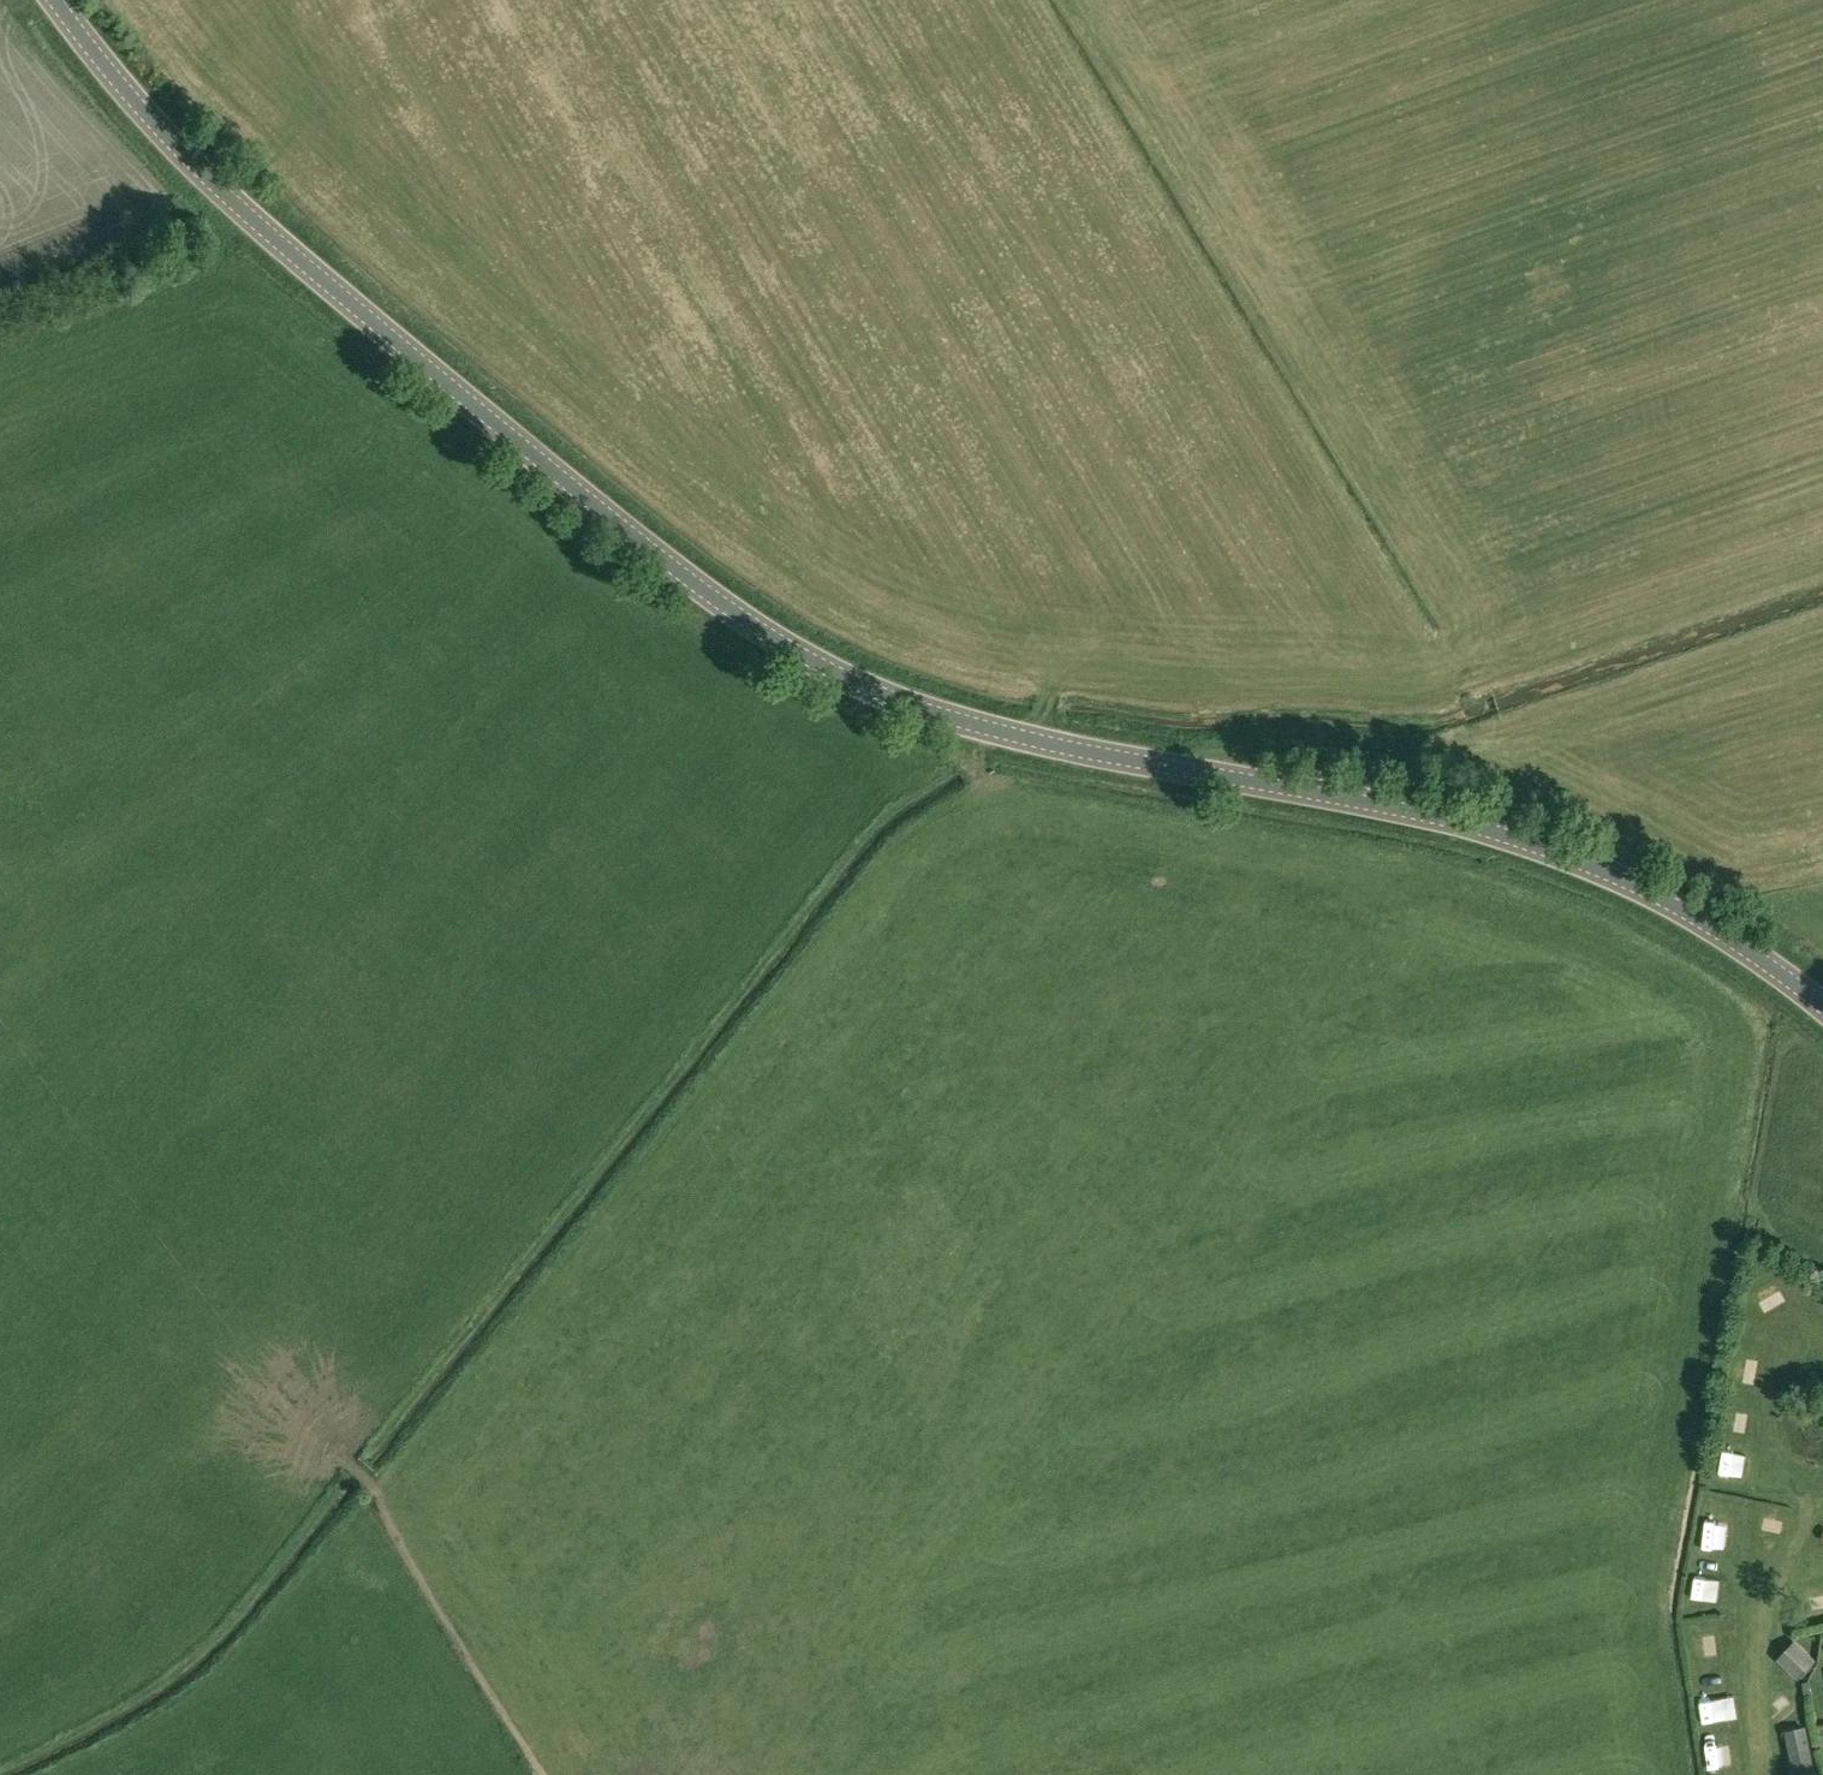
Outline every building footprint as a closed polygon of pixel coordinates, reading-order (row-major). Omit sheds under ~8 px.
[(1778,1275),(1756,1289),(1769,1309),(1791,1295),(1778,1275)] [(1719,1465),(1737,1475),(1749,1456),(1731,1445),(1719,1465)] [(1709,1545),(1730,1543),(1728,1523),(1707,1525),(1709,1545)] [(1718,1597),(1717,1574),(1695,1576),(1696,1599),(1718,1597)] [(1815,1592),(1818,1621),(1822,1621),(1822,1591),(1815,1592)] [(1718,1658),(1720,1637),(1698,1635),(1696,1656),(1718,1658)] [(1801,1638),(1784,1648),(1799,1671),(1815,1661),(1801,1638)] [(1772,1710),(1788,1725),(1807,1705),(1792,1690),(1772,1710)] [(1706,1720),(1741,1717),(1739,1695),(1704,1698),(1706,1720)] [(1805,1726),(1784,1730),(1792,1774),(1810,1774),(1814,1774),(1805,1726)]
